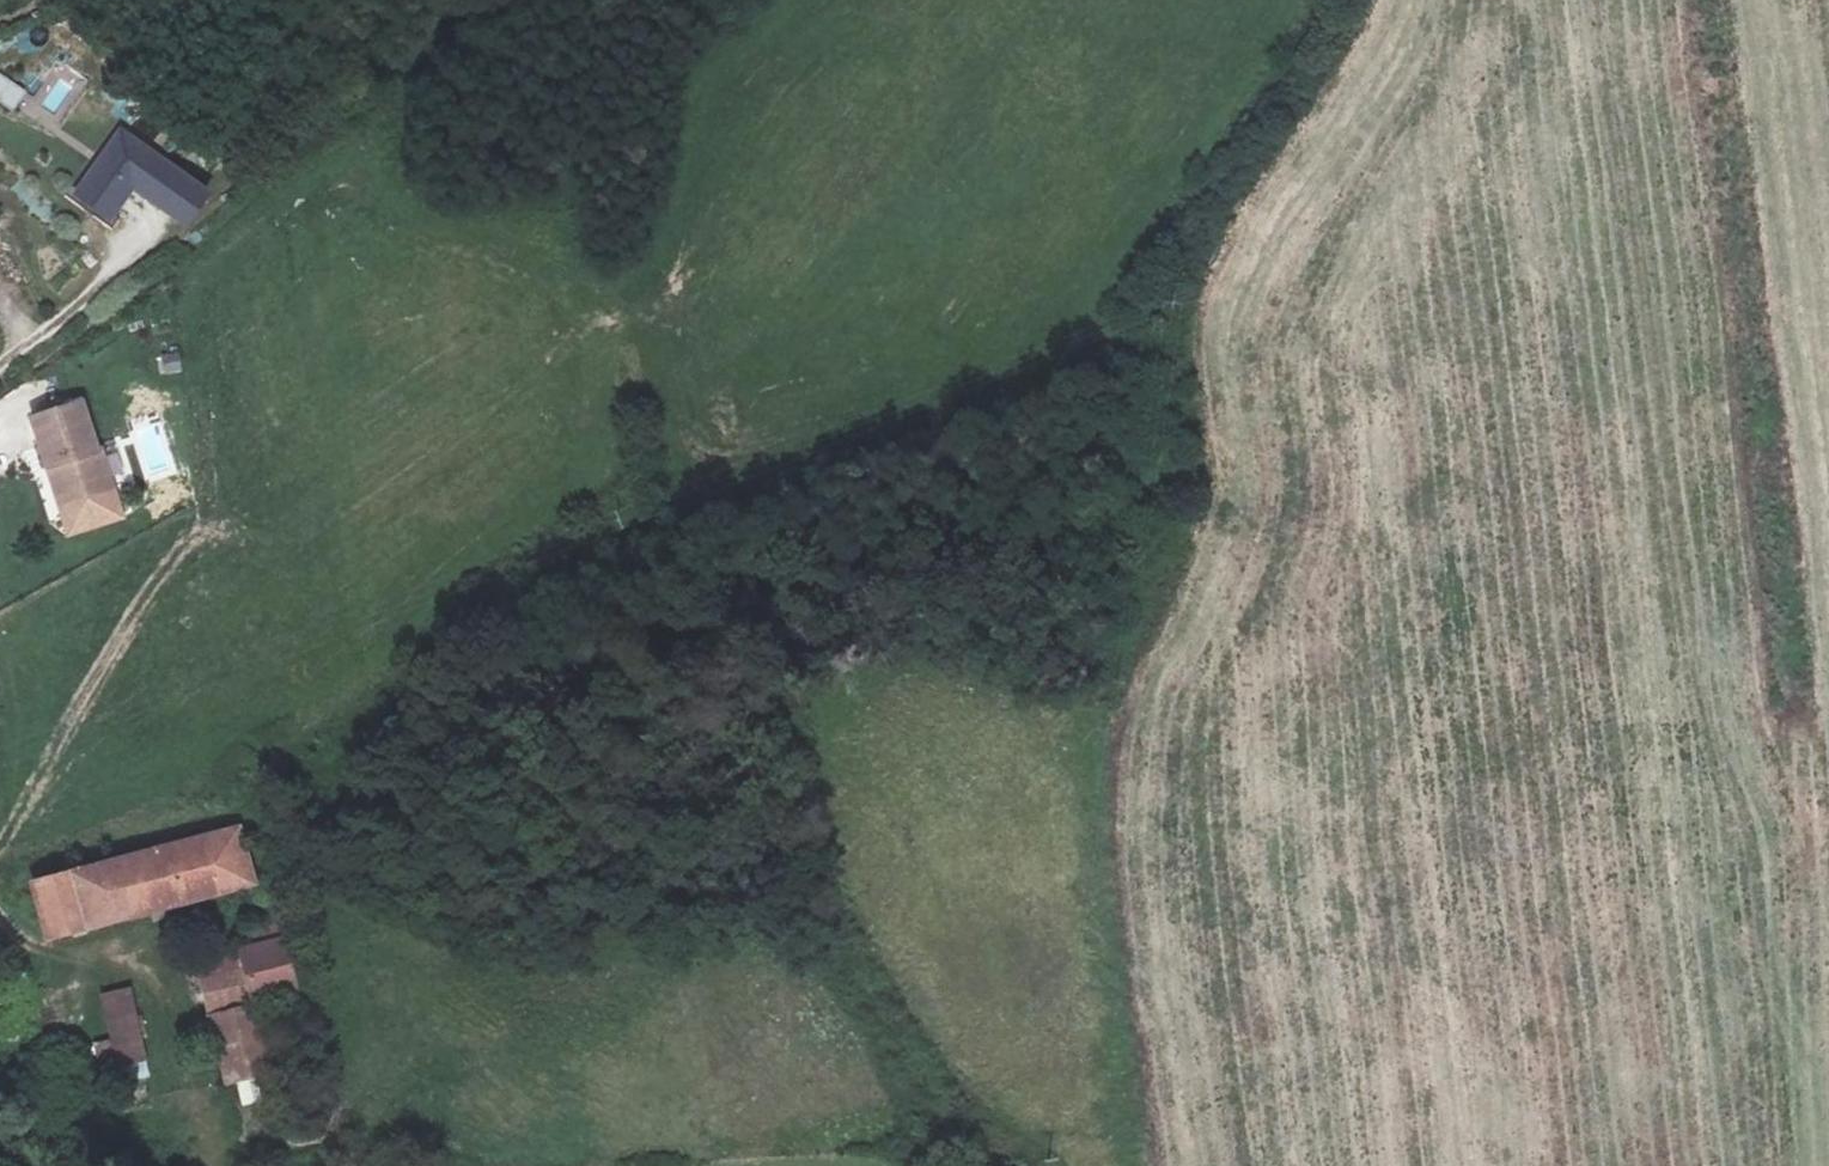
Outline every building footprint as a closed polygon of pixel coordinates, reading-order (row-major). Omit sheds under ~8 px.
[(67,193),(111,222),(133,191),(190,230),(217,191),(116,122),(67,193)] [(10,233),(0,211),(0,237),(10,233)] [(155,403),(138,407),(146,440),(164,435),(155,403)] [(102,460),(85,410),(40,429),(57,476),(63,475),(67,486),(61,489),(70,512),(120,494),(108,458),(102,460)] [(250,857),(45,897),(55,952),(259,911),(251,866),(250,857)] [(210,1029),(258,1020),(301,1013),(290,952),(268,955),(271,974),(256,976),(259,994),(207,1001),(210,1029)] [(99,1082),(146,1076),(134,988),(101,993),(108,1042),(94,1044),(99,1082)] [(222,1108),(272,1100),(261,1037),(212,1045),(222,1108)]
